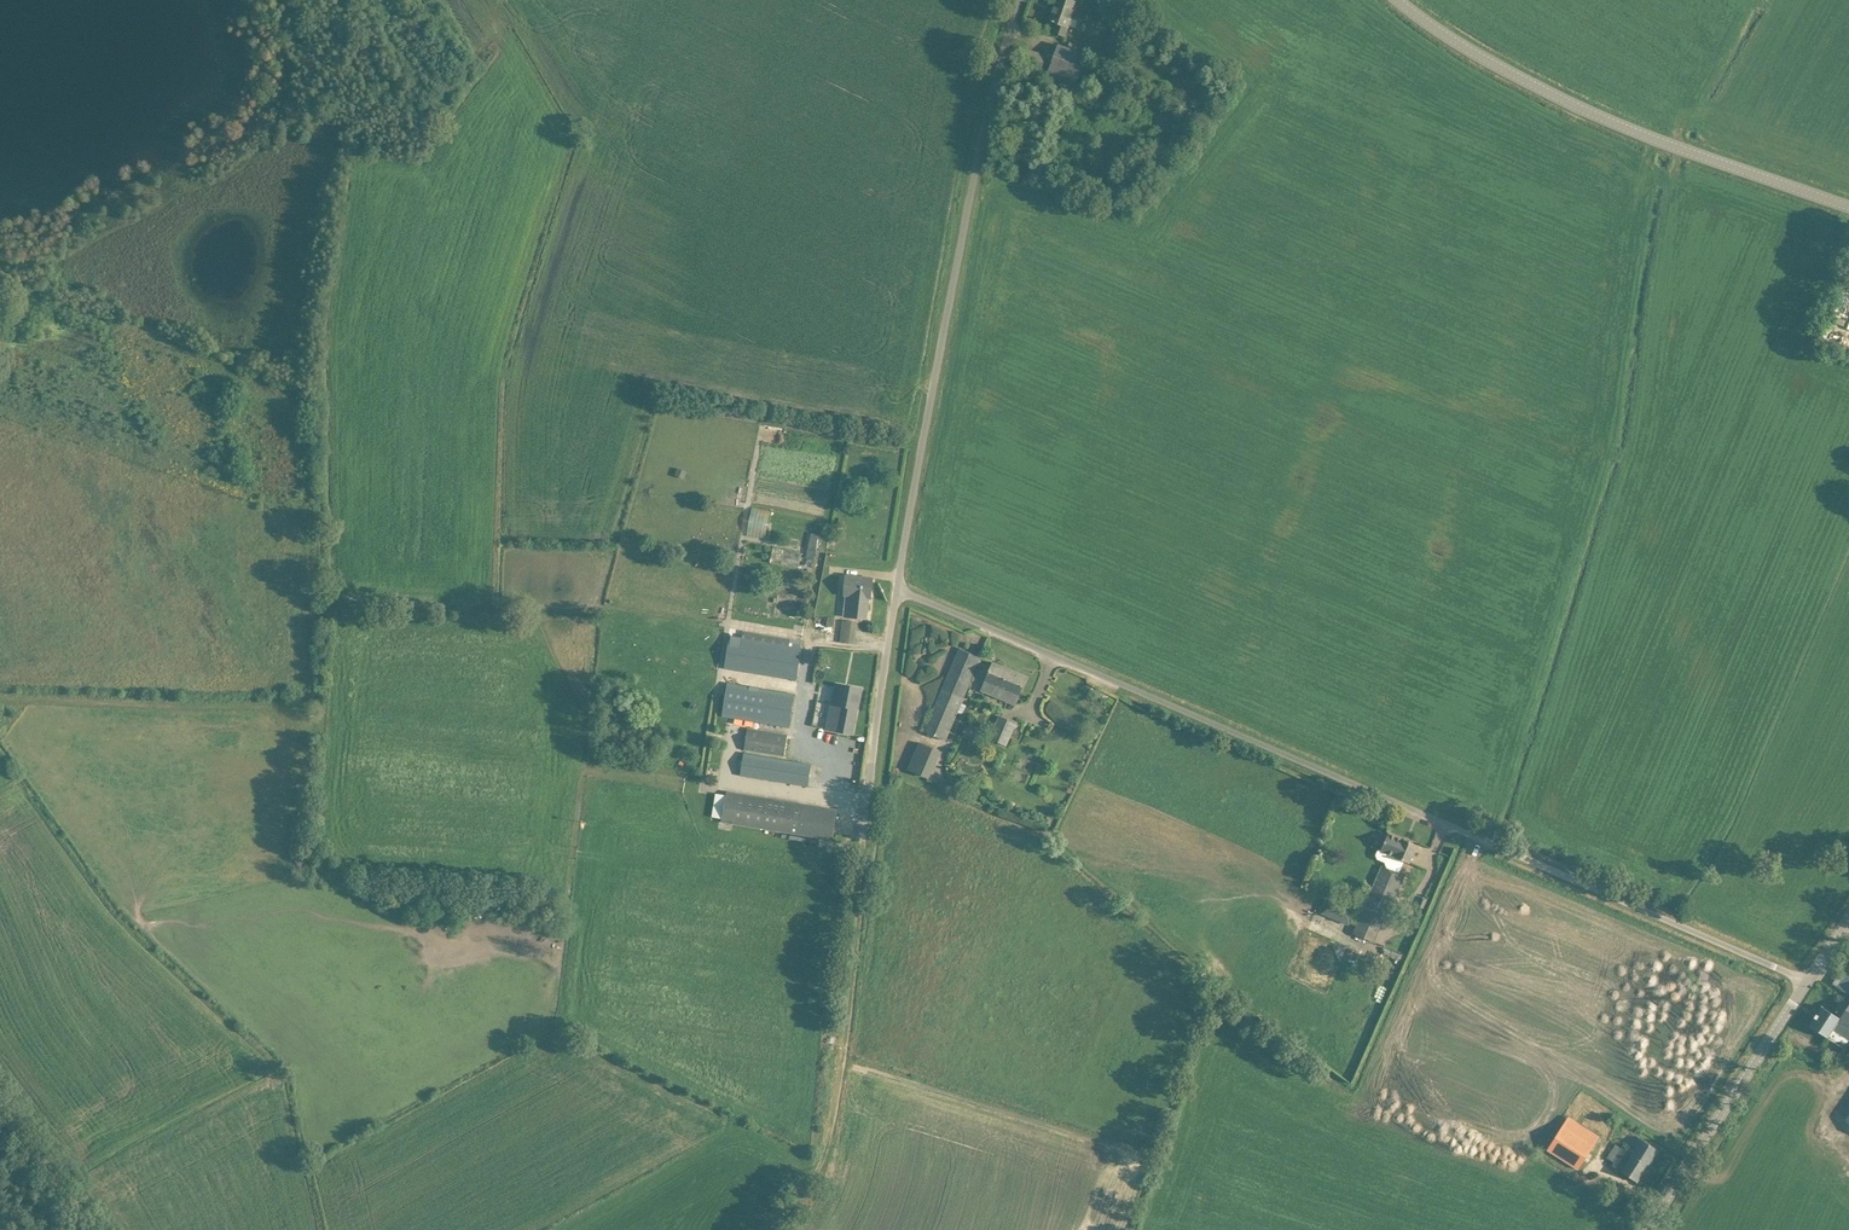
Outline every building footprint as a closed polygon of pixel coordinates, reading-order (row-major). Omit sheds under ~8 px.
[(1067,27),(1076,2),(1071,0),(1057,0),(1052,14),(1051,13),(1049,19),(1050,20),(1050,21),(1056,24),(1053,33),(1064,36),(1067,27)] [(1058,45),(1045,81),(1073,91),(1086,55),(1058,45)] [(1045,55),(1023,49),(1019,63),(1041,69),(1045,55)] [(678,469),(675,476),(682,479),(685,472),(678,469)] [(742,532),(762,534),(764,510),(744,508),(742,532)] [(803,532),(802,556),(812,556),(813,533),(803,532)] [(765,549),(764,563),(794,564),(795,550),(765,549)] [(873,579),(861,578),(846,576),(844,594),(847,595),(845,617),(866,619),(868,597),(871,597),(873,579)] [(841,642),(852,644),(854,621),(843,620),(841,642)] [(725,669),(797,680),(802,648),(730,637),(725,669)] [(945,740),(976,669),(980,658),(959,649),(924,731),(945,740)] [(993,663),(982,690),(1015,704),(1019,695),(1027,677),(993,663)] [(727,684),(722,716),(789,727),(794,695),(727,684)] [(841,706),(837,731),(852,734),(861,689),(837,684),(833,704),(841,706)] [(999,715),(989,739),(1007,747),(1012,733),(1016,735),(1018,730),(1014,728),(1017,723),(999,715)] [(977,731),(965,726),(960,737),(973,742),(977,731)] [(788,735),(748,728),(744,750),(784,756),(788,735)] [(901,768),(924,777),(935,747),(912,739),(901,768)] [(739,774),(796,784),(808,786),(812,765),(743,753),(739,774)] [(837,810),(825,808),(727,791),(722,821),(832,840),(837,810)] [(675,803),(683,805),(685,798),(677,796),(675,803)] [(1388,833),(1384,844),(1382,849),(1379,848),(1376,854),(1378,859),(1385,862),(1389,860),(1391,855),(1410,863),(1417,845),(1403,839),(1402,839),(1388,833)] [(1391,902),(1393,902),(1404,875),(1381,865),(1353,933),(1374,942),(1391,902)] [(1831,1039),(1836,1031),(1848,1040),(1848,1004),(1840,1018),(1822,1006),(1809,1026),(1831,1039)] [(1604,1129),(1611,1116),(1602,1110),(1595,1124),(1604,1129)] [(1563,1125),(1548,1149),(1578,1169),(1594,1145),(1563,1125)] [(1658,1149),(1648,1143),(1637,1136),(1626,1151),(1616,1144),(1607,1157),(1613,1161),(1611,1165),(1637,1182),(1658,1149)]
